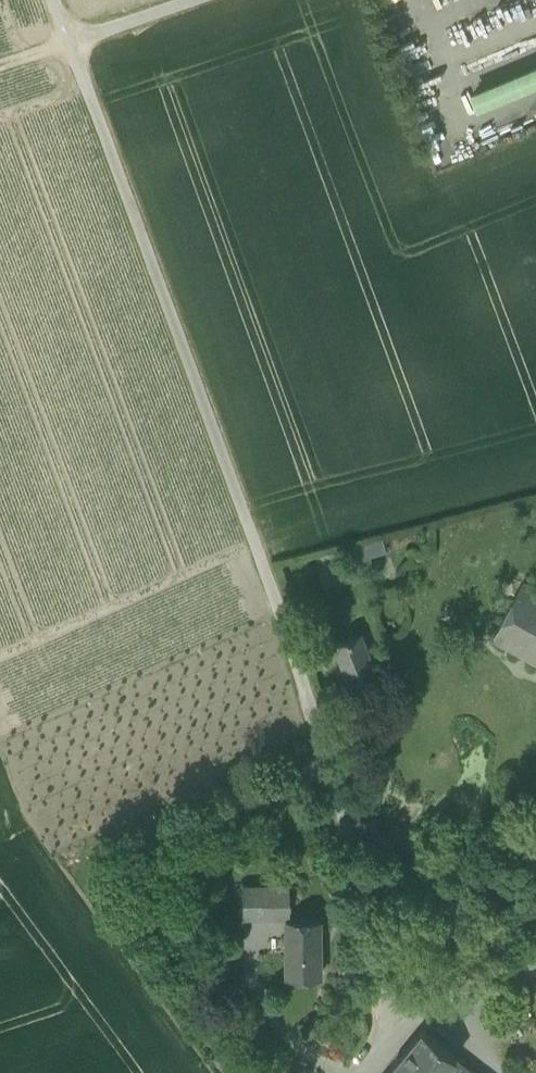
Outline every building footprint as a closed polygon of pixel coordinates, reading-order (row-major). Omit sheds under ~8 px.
[(466,68),(479,104),(535,85),(535,43),(466,68)] [(523,581),(493,636),(535,660),(535,588),(523,581)] [(361,635),(336,645),(349,679),(375,669),(361,635)] [(287,887),(246,888),(246,915),(287,914),(287,887)] [(320,974),(320,921),(287,921),(287,975),(320,974)] [(514,1005),(494,1020),(504,1035),(524,1020),(514,1005)] [(422,1030),(389,1070),(392,1072),(443,1072),(456,1057),(422,1030)] [(456,1057),(443,1072),(475,1072),(456,1057)]
